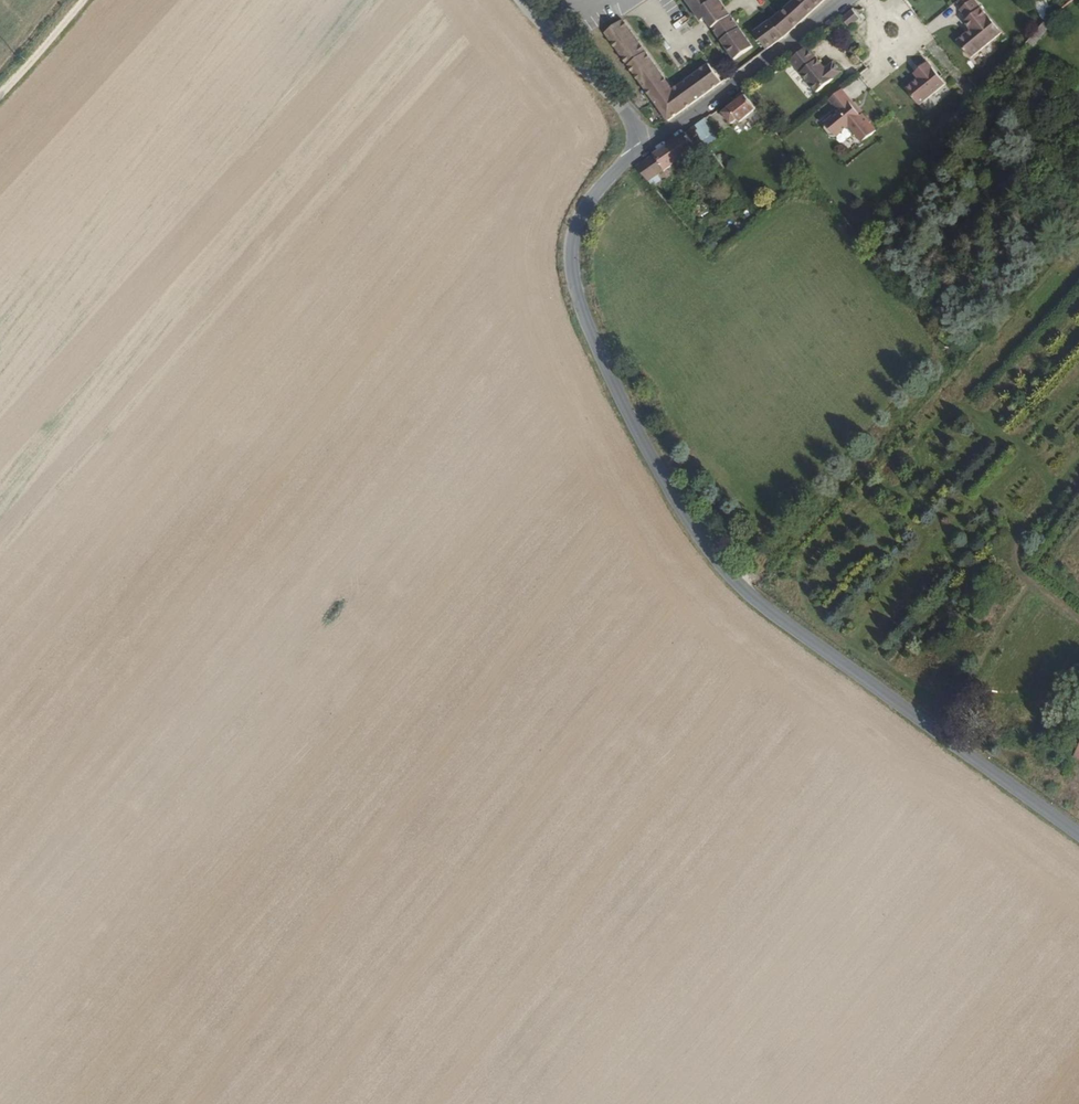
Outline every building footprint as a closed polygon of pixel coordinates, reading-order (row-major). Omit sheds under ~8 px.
[(696,23),(700,20),(718,6),(713,0),(708,0),(707,1),(706,0),(678,0),(696,23)] [(765,49),(789,29),(821,0),(789,0),(776,12),(751,32),(765,49)] [(953,3),(958,10),(969,1),(968,0),(957,0),(953,3)] [(958,10),(964,18),(961,20),(969,31),(970,33),(966,36),(964,34),(954,42),(968,59),(998,34),(971,0),(970,0),(969,1),(958,10)] [(1053,11),(1045,0),(1043,0),(1033,6),(1041,19),(1053,11)] [(718,6),(700,20),(708,30),(725,16),(718,6)] [(850,8),(839,17),(846,26),(857,17),(850,8)] [(725,16),(708,30),(732,60),(750,46),(725,16)] [(601,31),(663,120),(719,82),(706,63),(669,89),(619,18),(601,31)] [(1035,49),(1049,29),(1041,25),(1028,44),(1035,49)] [(805,45),(787,59),(814,92),(839,72),(832,62),(823,69),(805,45)] [(925,64),(917,70),(921,76),(916,79),(903,90),(916,106),(943,85),(925,64)] [(921,76),(917,70),(912,74),(916,79),(921,76)] [(858,115),(860,114),(839,89),(827,100),(836,111),(847,102),(858,115)] [(754,108),(743,94),(718,113),(727,125),(731,121),(734,124),(754,108)] [(873,131),(860,114),(858,115),(847,102),(836,111),(822,123),(821,128),(827,136),(833,136),(844,127),(852,136),(853,134),(860,142),(873,131)] [(707,113),(690,126),(693,130),(690,132),(690,134),(697,142),(701,139),(710,133),(712,136),(716,133),(706,120),(710,117),(707,113)] [(690,126),(632,166),(650,187),(654,183),(653,181),(642,166),(650,159),(660,172),(691,150),(683,139),(690,134),(690,132),(693,130),(690,126)] [(1071,749),(1078,754),(1078,738),(1071,749)]
